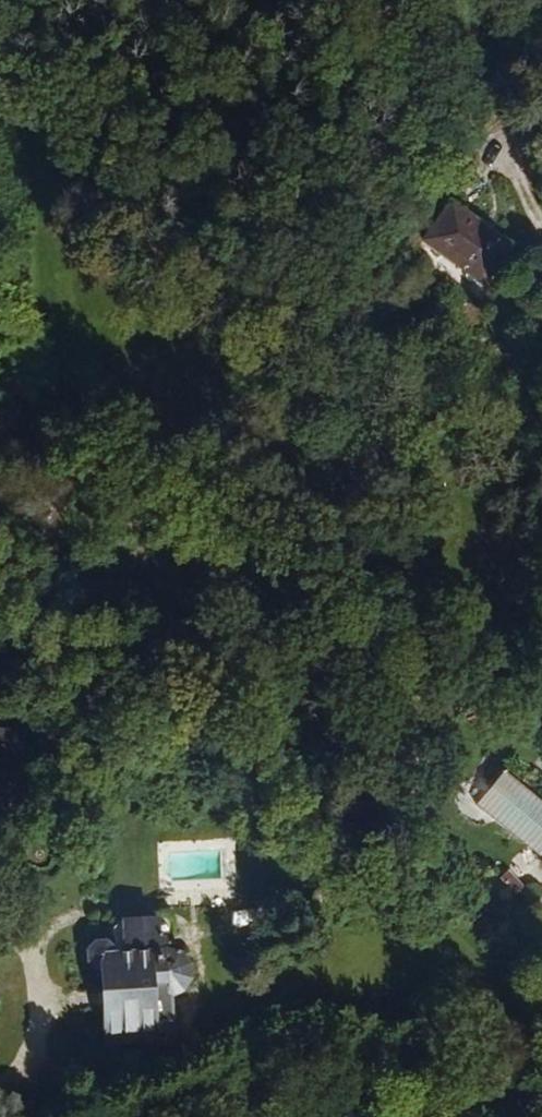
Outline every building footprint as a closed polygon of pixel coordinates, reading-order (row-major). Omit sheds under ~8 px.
[(483,291),(510,257),(451,212),(422,251),(452,273),(455,270),(483,291)] [(500,777),(475,815),(541,862),(541,805),(500,777)] [(172,1035),(168,992),(186,991),(191,986),(188,955),(184,949),(165,949),(164,939),(158,938),(159,933),(163,933),(166,931),(168,927),(168,922),(161,916),(156,915),(156,913),(122,916),(122,919),(113,921),(109,929),(115,937),(125,938),(124,952),(98,954),(105,1042),(172,1035)]
